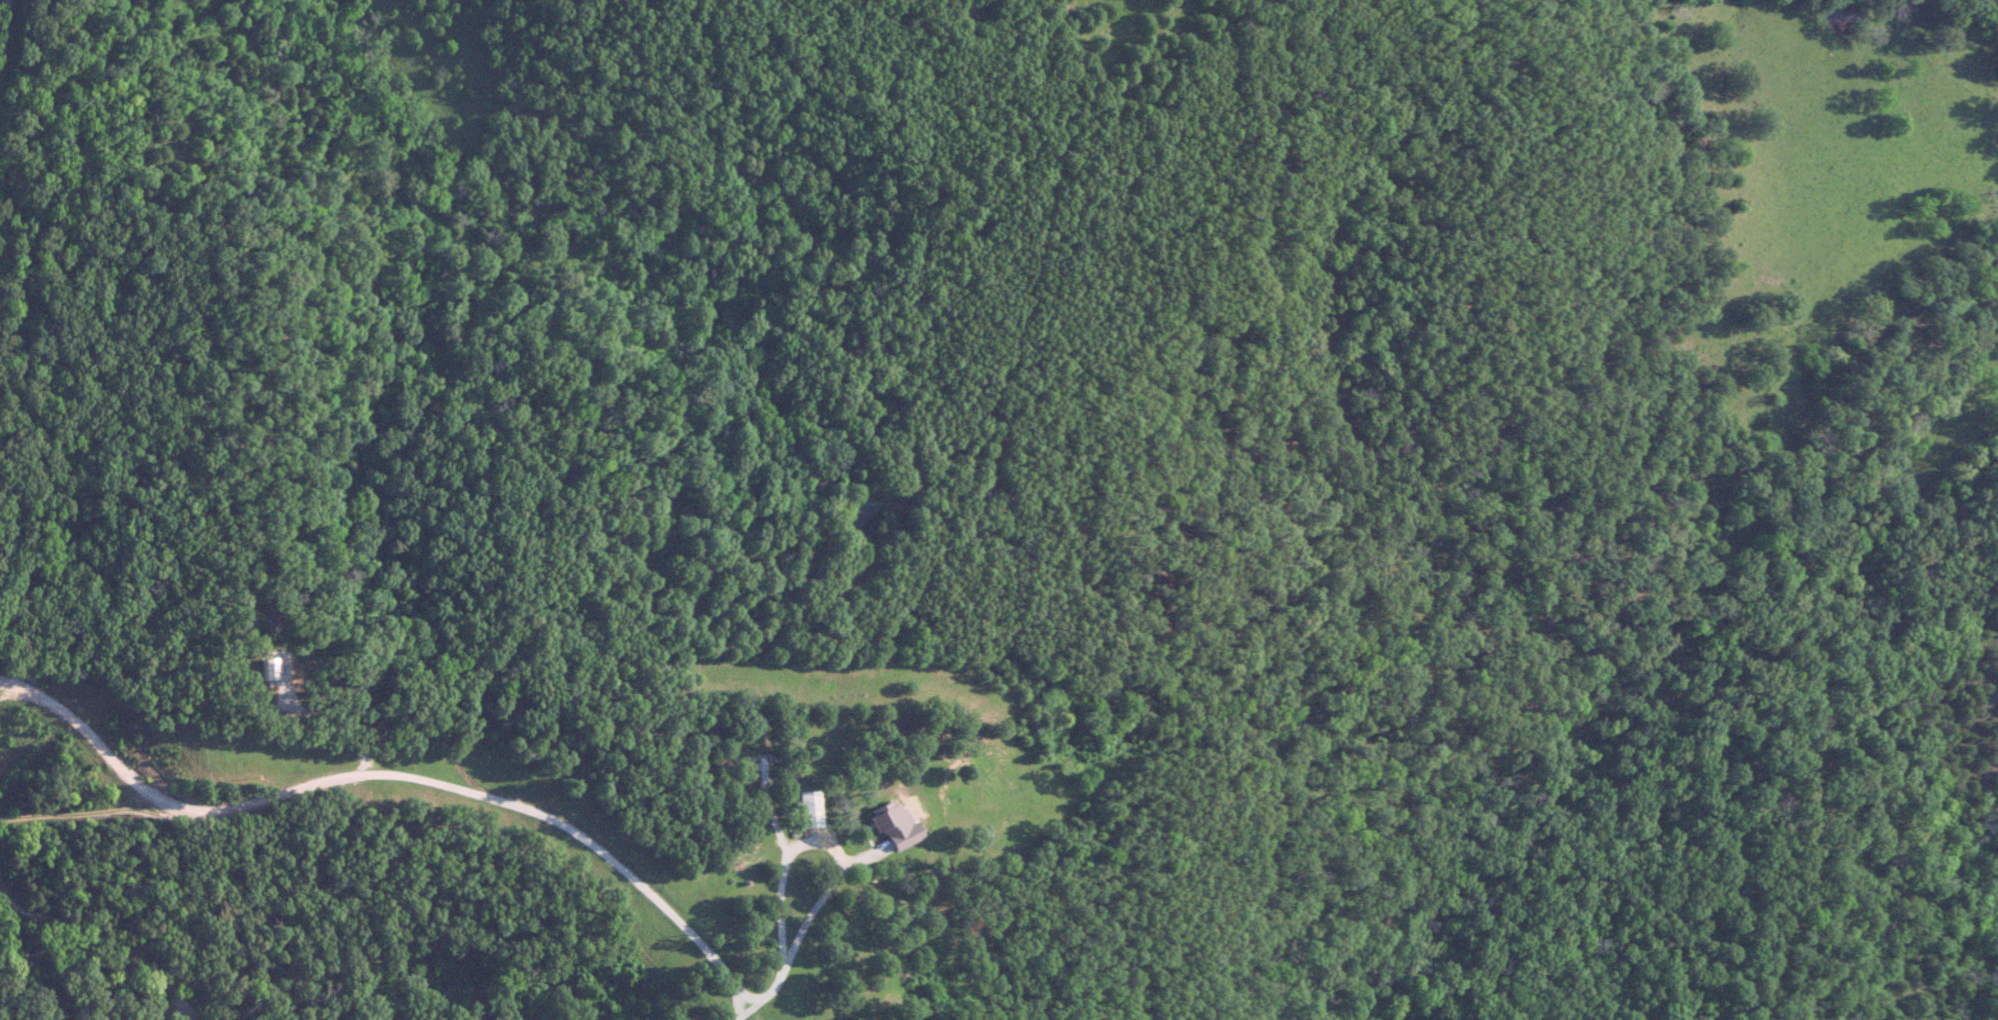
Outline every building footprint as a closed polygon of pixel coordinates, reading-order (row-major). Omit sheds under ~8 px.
[(801,791),(805,828),(826,826),(822,789),(801,791)]
